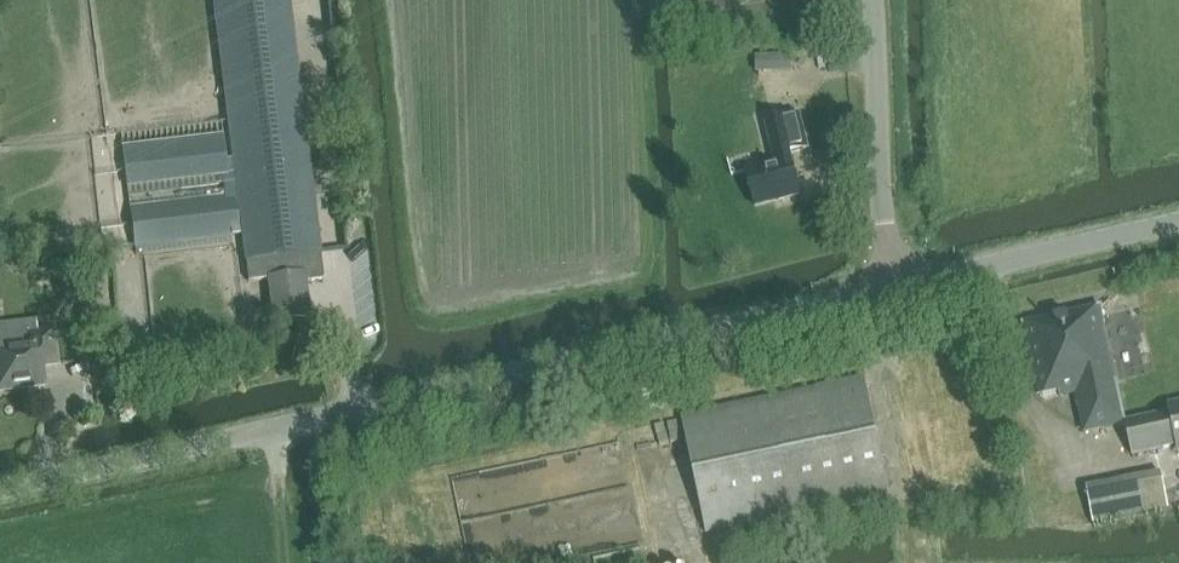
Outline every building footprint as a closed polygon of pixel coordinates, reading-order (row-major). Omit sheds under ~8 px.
[(288,0),(215,0),(250,283),(268,280),(274,326),(312,322),(307,283),(314,282),(322,281),(288,0)] [(792,56),(757,57),(757,72),(793,71),(792,56)] [(790,85),(766,89),(767,100),(791,96),(790,85)] [(769,117),(794,114),(792,99),(767,102),(769,117)] [(766,127),(776,164),(747,172),(754,208),(802,195),(791,154),(807,149),(799,118),(766,127)] [(227,177),(223,136),(124,147),(128,188),(227,177)] [(235,196),(131,208),(136,248),(239,236),(235,196)] [(1023,323),(1039,397),(1056,393),(1057,398),(1076,394),(1085,434),(1115,428),(1126,434),(1131,456),(1174,447),(1175,454),(1178,453),(1178,403),(1165,406),(1167,414),(1125,422),(1101,307),(1023,323)] [(57,364),(53,332),(40,333),(39,321),(0,326),(0,391),(45,385),(42,366),(57,364)] [(887,498),(862,378),(680,416),(705,535),(887,498)] [(585,417),(591,415),(593,414),(592,406),(583,408),(585,417)] [(1169,510),(1168,504),(1163,479),(1161,473),(1086,487),(1093,524),(1169,510)] [(552,526),(559,553),(638,533),(631,506),(555,525),(551,511),(531,517),(535,531),(552,526)] [(939,549),(952,546),(948,529),(935,532),(939,549)]
